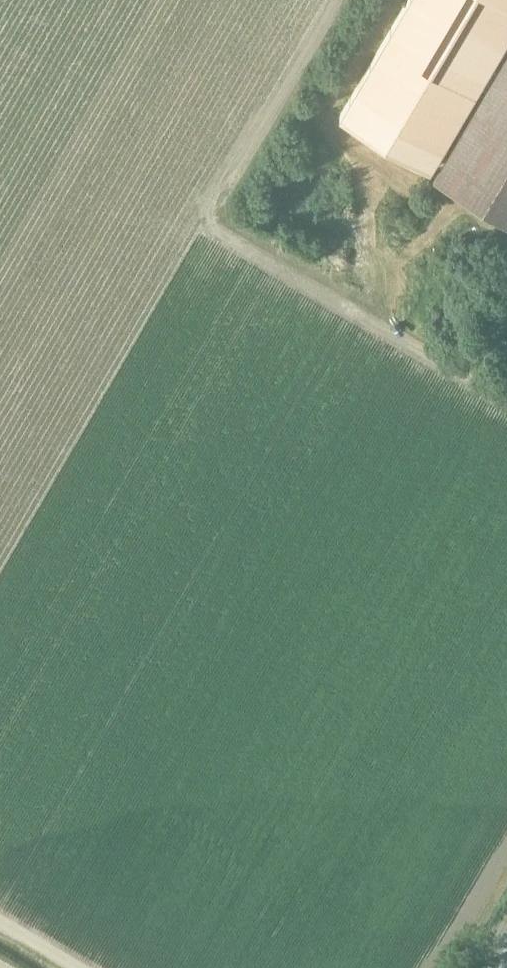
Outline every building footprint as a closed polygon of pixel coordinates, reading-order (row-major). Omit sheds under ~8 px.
[(490,88),(501,69),(491,64),(506,37),(506,0),(407,0),(339,115),(429,168),(480,82),(490,88)] [(501,69),(490,88),(439,173),(506,214),(506,59),(501,69)]
